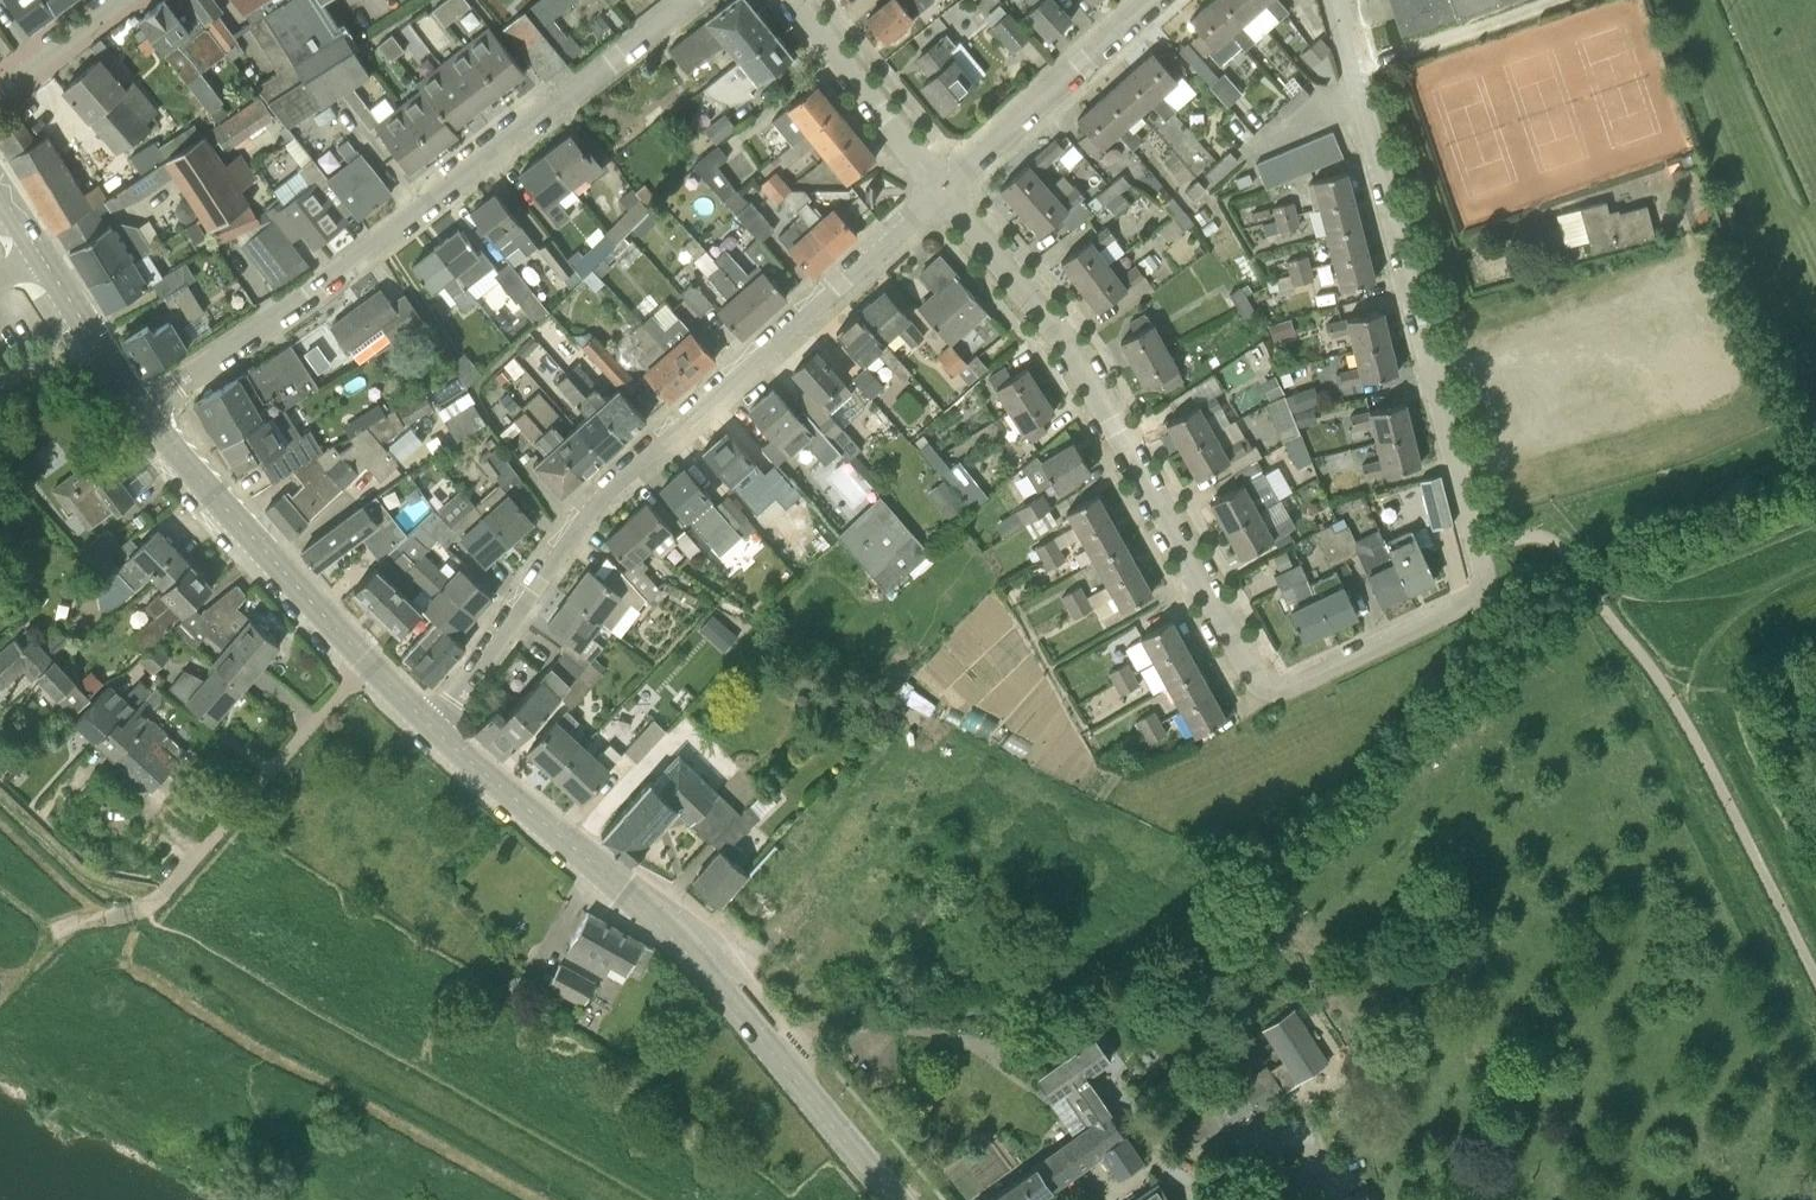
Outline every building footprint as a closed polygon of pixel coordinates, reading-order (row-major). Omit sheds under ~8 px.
[(46,0),(8,0),(30,30),(55,11),(53,9),(46,0)] [(70,0),(48,0),(53,9),(55,11),(70,0)] [(138,17),(209,111),(220,103),(198,73),(227,51),(226,50),(238,41),(218,14),(222,11),(214,0),(167,0),(166,1),(165,0),(160,0),(138,17)] [(341,92),(352,85),(369,74),(323,0),(237,0),(251,21),(247,23),(278,72),(256,86),(288,124),(341,92)] [(451,19),(470,4),(467,0),(442,0),(439,3),(451,19)] [(541,30),(579,0),(538,0),(525,10),(541,30)] [(686,36),(701,56),(702,58),(723,41),(738,60),(772,32),(746,0),(732,0),(686,36)] [(913,17),(914,17),(934,0),(889,0),(867,18),(886,40),(913,17)] [(1025,12),(1049,39),(1071,18),(1054,0),(1029,0),(1033,4),(1025,12)] [(1231,34),(1245,50),(1256,40),(1242,24),(1253,15),(1240,0),(1212,0),(1206,6),(1231,34)] [(1253,15),(1264,5),(1278,21),(1289,11),(1280,0),(1240,0),(1253,15)] [(1396,20),(1401,33),(1402,33),(1500,0),(1390,0),(1396,20)] [(451,19),(439,3),(432,8),(444,25),(451,19)] [(1214,49),(1231,34),(1206,6),(1189,20),(1200,33),(1191,41),(1204,56),(1213,48),(1214,49)] [(504,27),(546,80),(568,63),(541,30),(525,10),(504,27)] [(1016,49),(1031,36),(1008,11),(993,24),(1016,49)] [(412,20),(397,28),(406,42),(420,34),(412,20)] [(464,45),(504,95),(515,86),(510,80),(523,70),(489,25),(464,45)] [(772,32),(738,60),(728,68),(736,80),(721,92),(730,104),(792,56),(772,32)] [(384,39),(397,55),(404,49),(392,33),(384,39)] [(946,35),(918,57),(933,76),(923,85),(943,110),(973,84),(971,82),(983,72),(957,40),(953,44),(946,35)] [(685,69),(701,56),(686,36),(669,49),(685,69)] [(1321,59),(1330,50),(1319,38),(1309,46),(1321,59)] [(397,55),(384,39),(377,44),(389,60),(397,55)] [(492,104),(504,95),(464,45),(440,64),(475,108),(488,98),(492,104)] [(1311,67),(1321,59),(1309,46),(1300,54),(1311,67)] [(1137,67),(1162,95),(1178,81),(1177,79),(1186,71),(1173,56),(1164,64),(1153,52),(1137,67)] [(134,80),(126,89),(99,58),(63,89),(90,120),(117,151),(152,128),(159,121),(154,115),(159,110),(134,80)] [(464,117),(475,108),(440,64),(417,82),(421,88),(457,132),(468,123),(464,117)] [(1176,111),(1162,95),(1137,67),(1114,86),(1140,115),(1151,105),(1165,120),(1176,111)] [(1219,78),(1211,86),(1227,105),(1241,93),(1224,74),(1219,78)] [(380,121),(352,85),(341,92),(370,129),(375,126),(380,121)] [(780,133),(789,145),(834,108),(814,85),(770,121),(780,133)] [(1289,97),(1297,105),(1310,94),(1302,85),(1289,97)] [(1093,105),(1118,133),(1132,149),(1143,140),(1129,124),(1140,115),(1114,86),(1093,105)] [(445,142),(457,132),(421,88),(398,107),(438,157),(450,148),(445,142)] [(211,129),(225,149),(274,116),(260,96),(220,123),(211,129)] [(1277,108),(1285,117),(1297,105),(1289,97),(1277,108)] [(1101,148),(1118,133),(1093,105),(1077,120),(1088,132),(1078,140),(1091,155),(1100,147),(1101,148)] [(427,166),(438,157),(398,107),(380,121),(375,126),(409,170),(422,160),(427,166)] [(813,142),(825,157),(854,133),(834,108),(789,145),(789,146),(778,155),(787,166),(813,142)] [(705,130),(715,143),(736,127),(725,113),(705,130)] [(165,143),(173,155),(203,136),(196,124),(165,143)] [(1332,130),(1319,136),(1330,161),(1343,156),(1332,130)] [(166,160),(164,161),(173,176),(208,229),(210,228),(250,203),(251,202),(243,189),(257,179),(241,153),(225,163),(207,133),(203,136),(173,155),(166,160)] [(544,152),(571,187),(586,176),(591,182),(607,170),(589,146),(583,150),(570,133),(544,152)] [(854,133),(825,157),(845,182),(875,158),(854,133)] [(49,134),(48,135),(9,157),(54,232),(58,230),(107,197),(100,183),(85,192),(49,134)] [(1319,136),(1307,141),(1317,167),(1330,161),(1319,136)] [(133,152),(141,165),(167,151),(159,137),(133,152)] [(1021,211),(1047,185),(1038,174),(1064,149),(1056,140),(1000,188),(1021,211)] [(1307,141),(1294,147),(1305,172),(1317,167),(1307,141)] [(723,200),(736,190),(717,165),(727,157),(718,144),(693,165),(696,169),(723,200)] [(1294,147),(1281,152),(1292,178),(1305,172),(1294,147)] [(352,209),(359,217),(391,193),(357,149),(345,157),(348,161),(327,178),(352,209)] [(1217,162),(1225,171),(1238,160),(1230,150),(1217,162)] [(571,187),(544,152),(520,171),(544,201),(541,204),(556,224),(569,214),(557,198),(571,187)] [(1281,152),(1268,158),(1279,183),(1292,178),(1281,152)] [(281,199),(267,210),(292,241),(302,232),(314,246),(347,222),(342,217),(352,209),(327,178),(310,157),(293,171),(295,174),(274,188),(281,199)] [(1268,158),(1255,163),(1266,188),(1279,183),(1268,158)] [(1212,182),(1225,171),(1217,162),(1204,173),(1212,182)] [(123,223),(115,228),(111,223),(106,225),(100,217),(110,211),(137,201),(160,184),(150,169),(141,176),(107,197),(58,230),(60,232),(70,250),(73,254),(90,283),(132,258),(134,261),(148,253),(151,251),(136,226),(123,223)] [(768,179),(775,187),(784,180),(776,171),(768,179)] [(1319,208),(1354,199),(1347,171),(1312,180),(1319,208)] [(1109,185),(1117,194),(1130,184),(1122,174),(1109,185)] [(767,194),(775,187),(768,179),(760,186),(767,194)] [(1185,191),(1193,200),(1205,188),(1197,179),(1185,191)] [(806,194),(807,193),(805,190),(792,189),(784,180),(775,187),(784,197),(792,206),(806,194)] [(1047,185),(1021,211),(1040,234),(1084,195),(1074,184),(1063,195),(1052,183),(1047,185)] [(1103,206),(1117,194),(1109,185),(1095,195),(1103,206)] [(775,187),(767,194),(775,204),(784,197),(775,187)] [(606,233),(617,244),(649,210),(633,188),(619,199),(628,210),(606,233)] [(736,190),(723,200),(733,211),(756,236),(760,241),(774,229),(738,188),(736,190)] [(495,193),(471,213),(505,255),(517,246),(526,256),(538,246),(495,193)] [(1174,218),(1183,210),(1170,194),(1160,201),(1174,218)] [(1326,233),(1361,224),(1354,199),(1319,208),(1326,233)] [(1648,210),(1646,204),(1622,211),(1618,212),(1617,208),(1608,211),(1606,200),(1579,208),(1589,242),(1591,252),(1654,235),(1648,210)] [(1276,219),(1297,214),(1293,201),(1273,206),(1276,219)] [(833,205),(818,218),(805,202),(796,211),(801,216),(833,254),(857,233),(833,205)] [(250,203),(210,228),(219,240),(261,223),(250,203)] [(1174,218),(1182,231),(1194,223),(1185,212),(1183,210),(1174,218)] [(1278,231),(1299,226),(1297,214),(1276,219),(1278,231)] [(811,273),(833,254),(801,216),(778,236),(811,273)] [(1333,261),(1368,252),(1361,224),(1326,233),(1333,261)] [(1080,286),(1110,264),(1100,251),(1116,237),(1107,225),(1061,261),(1080,286)] [(435,248),(467,288),(494,267),(481,250),(477,253),(458,229),(435,248)] [(583,278),(591,268),(602,258),(617,244),(606,233),(583,256),(578,249),(567,258),(571,263),(583,278)] [(571,263),(567,258),(553,240),(541,250),(559,273),(571,263)] [(478,302),(467,288),(435,248),(412,266),(433,293),(444,284),(466,311),(478,302)] [(786,296),(777,285),(755,262),(742,273),(721,249),(711,258),(762,317),(786,296)] [(740,336),(762,317),(711,258),(705,250),(693,260),(707,277),(708,276),(727,299),(716,309),(740,336)] [(1368,252),(1333,261),(1340,289),(1375,280),(1368,252)] [(148,253),(134,261),(132,258),(90,283),(107,310),(149,284),(151,282),(160,297),(171,290),(173,292),(181,287),(194,279),(184,262),(162,275),(148,253)] [(1307,255),(1287,260),(1290,273),(1311,268),(1307,255)] [(949,342),(985,310),(957,277),(958,276),(939,256),(920,273),(937,292),(919,309),(949,342)] [(602,258),(591,268),(600,278),(611,267),(602,258)] [(520,301),(533,291),(511,263),(496,274),(518,303),(520,301)] [(1110,264),(1080,286),(1098,310),(1144,275),(1136,265),(1119,276),(1110,264)] [(591,268),(583,278),(591,287),(600,278),(591,268)] [(1293,286),(1314,281),(1311,268),(1290,273),(1293,286)] [(700,316),(712,305),(693,282),(679,295),(700,316)] [(171,290),(160,297),(155,300),(167,320),(152,330),(147,323),(124,337),(146,372),(193,343),(183,327),(200,316),(181,287),(173,292),(171,290)] [(1239,308),(1249,301),(1241,287),(1230,293),(1239,308)] [(535,321),(548,311),(533,291),(520,301),(535,321)] [(859,313),(885,343),(898,331),(912,346),(923,337),(909,321),(910,320),(885,291),(859,313)] [(331,327),(351,353),(353,351),(360,361),(405,327),(410,335),(425,324),(405,295),(392,305),(384,293),(366,306),(368,308),(349,322),(345,316),(331,327)] [(1247,322),(1258,316),(1249,301),(1239,308),(1247,322)] [(642,323),(691,379),(715,358),(666,302),(642,323)] [(1352,349),(1390,340),(1383,310),(1327,322),(1330,337),(1348,333),(1352,349)] [(885,343),(859,313),(836,333),(863,364),(877,352),(903,381),(912,373),(885,343)] [(1133,363),(1165,346),(1147,313),(1130,323),(1136,334),(1121,342),(1133,363)] [(1269,335),(1280,331),(1277,320),(1265,324),(1269,335)] [(667,400),(691,379),(642,323),(630,334),(645,352),(637,359),(645,368),(642,371),(667,400)] [(626,395),(637,385),(593,338),(582,348),(618,387),(626,395)] [(1390,340),(1352,349),(1356,367),(1338,371),(1342,385),(1398,372),(1390,340)] [(968,364),(967,362),(951,344),(937,356),(954,377),(968,364)] [(193,403),(206,425),(305,368),(290,345),(193,403)] [(1165,346),(1133,363),(1146,387),(1160,379),(1166,390),(1183,379),(1165,346)] [(466,387),(481,374),(465,352),(451,362),(458,373),(466,387)] [(823,414),(814,421),(848,460),(861,449),(829,412),(852,393),(843,382),(816,352),(793,372),(808,389),(804,392),(815,405),(823,414)] [(987,367),(976,354),(967,362),(968,364),(978,375),(987,367)] [(567,372),(626,437),(647,419),(626,395),(618,387),(605,398),(595,385),(596,385),(577,363),(574,366),(567,372)] [(871,399),(884,387),(866,367),(852,379),(871,399)] [(1008,410),(1040,389),(1026,368),(1012,377),(1005,367),(989,378),(995,387),(994,388),(1008,410)] [(221,444),(267,418),(275,413),(318,388),(305,368),(206,425),(221,444)] [(604,457),(626,437),(567,372),(557,382),(586,415),(575,425),(604,457)] [(1181,450),(1215,432),(1206,415),(1223,406),(1215,394),(1220,391),(1211,375),(1187,391),(1195,405),(1166,423),(1181,450)] [(1040,389),(1008,410),(1022,432),(1023,432),(1030,443),(1047,431),(1040,421),(1054,412),(1040,389)] [(750,410),(788,454),(804,441),(823,464),(822,465),(823,466),(839,453),(840,455),(841,454),(804,411),(797,417),(773,390),(750,410)] [(592,467),(604,457),(575,425),(564,435),(554,424),(562,417),(539,391),(521,407),(524,410),(583,475),(592,467)] [(512,412),(520,405),(508,392),(500,398),(512,412)] [(398,410),(407,424),(433,409),(425,394),(398,410)] [(1267,404),(1283,445),(1301,433),(1298,428),(1285,396),(1267,404)] [(1376,443),(1413,434),(1405,401),(1349,414),(1353,429),(1371,424),(1376,443)] [(444,420),(457,441),(486,423),(473,403),(444,420)] [(1314,408),(1294,413),(1298,428),(1318,423),(1314,408)] [(317,455),(345,487),(367,463),(382,478),(399,464),(380,441),(384,438),(387,441),(405,426),(394,409),(387,413),(349,437),(354,443),(339,452),(333,444),(323,451),(317,455)] [(573,484),(583,475),(524,410),(514,420),(532,442),(534,441),(544,452),(533,463),(561,495),(573,484)] [(317,455),(323,451),(310,430),(280,449),(272,438),(277,435),(267,418),(221,444),(238,469),(257,457),(273,481),(294,470),(317,455)] [(403,458),(426,438),(412,423),(390,443),(403,458)] [(702,452),(753,510),(766,497),(746,475),(742,478),(741,476),(756,463),(727,430),(702,452)] [(1215,432),(1181,450),(1196,478),(1231,459),(1235,468),(1257,457),(1252,448),(1246,451),(1240,438),(1223,447),(1215,432)] [(1301,433),(1283,445),(1296,467),(1310,460),(1301,433)] [(1413,434),(1376,443),(1380,459),(1361,464),(1365,478),(1421,464),(1413,434)] [(931,464),(941,456),(923,435),(914,442),(920,448),(919,449),(931,464)] [(472,436),(454,448),(460,456),(478,444),(472,436)] [(1037,492),(1053,483),(1057,489),(1090,469),(1073,442),(1040,462),(1036,456),(1023,468),(1037,492)] [(475,505),(508,542),(532,521),(508,494),(524,483),(496,446),(484,455),(482,457),(500,484),(475,505)] [(317,455),(294,470),(304,484),(291,495),(288,490),(283,492),(265,508),(289,537),(308,521),(307,520),(345,487),(317,455)] [(931,464),(941,475),(950,467),(941,456),(931,464)] [(778,499),(794,485),(774,463),(758,477),(778,499)] [(85,466),(51,489),(68,512),(73,508),(87,528),(114,507),(118,512),(134,500),(120,481),(125,478),(118,467),(97,482),(85,466)] [(661,489),(707,541),(720,529),(701,508),(712,499),(684,468),(661,489)] [(1227,532),(1261,513),(1277,503),(1267,485),(1259,473),(1243,483),(1210,502),(1227,532)] [(1432,529),(1453,523),(1441,474),(1420,480),(1432,529)] [(954,518),(970,502),(945,475),(928,490),(954,518)] [(794,485),(778,499),(775,502),(790,518),(808,502),(794,485)] [(484,563),(508,542),(475,505),(461,490),(437,512),(435,511),(422,523),(446,546),(458,533),(484,563)] [(1016,510),(1024,525),(1052,507),(1043,493),(1016,510)] [(1066,512),(1074,526),(1079,536),(1111,519),(1098,494),(1066,512)] [(360,536),(362,538),(392,515),(376,495),(362,506),(301,551),(315,570),(360,536)] [(886,591),(891,586),(930,551),(880,496),(838,536),(886,591)] [(626,520),(651,548),(655,553),(660,557),(676,543),(689,559),(701,549),(684,529),(676,536),(671,530),(672,529),(647,502),(626,520)] [(1261,513),(1227,532),(1241,557),(1290,529),(1284,517),(1268,526),(1261,513)] [(378,559),(396,544),(407,536),(392,515),(362,538),(378,559)] [(747,518),(735,528),(744,539),(756,528),(747,518)] [(1345,558),(1360,551),(1345,518),(1330,525),(1345,558)] [(1093,561),(1125,543),(1111,519),(1079,536),(1093,561)] [(605,539),(629,566),(653,592),(658,587),(643,570),(648,566),(640,557),(651,548),(626,520),(605,539)] [(1330,565),(1345,558),(1330,525),(1315,531),(1330,565)] [(1384,539),(1406,590),(1406,591),(1434,578),(1411,528),(1385,540),(1384,539)] [(152,588),(158,584),(185,558),(158,530),(125,562),(125,561),(114,571),(134,591),(146,580),(152,588)] [(437,583),(474,617),(492,596),(460,566),(459,567),(455,563),(445,574),(422,552),(427,548),(415,535),(411,539),(407,536),(396,544),(437,583)] [(1060,549),(1053,537),(1034,547),(1040,559),(1060,549)] [(1380,601),(1406,590),(1384,539),(1371,545),(1374,552),(1360,558),(1367,572),(1380,601)] [(1106,585),(1138,567),(1125,543),(1093,561),(1106,585)] [(456,637),(474,617),(437,583),(396,544),(378,559),(373,563),(376,566),(379,560),(384,557),(401,575),(405,571),(432,596),(422,608),(423,609),(435,620),(443,626),(444,625),(456,637)] [(1060,549),(1040,559),(1046,570),(1066,560),(1060,549)] [(185,558),(158,584),(164,589),(145,605),(155,616),(130,640),(143,653),(213,586),(185,558)] [(1307,577),(1306,575),(1300,562),(1274,575),(1281,590),(1307,577)] [(568,597),(602,623),(602,622),(620,636),(641,611),(638,609),(645,599),(653,592),(629,566),(621,573),(613,564),(602,581),(589,570),(568,597)] [(422,608),(421,609),(376,566),(354,588),(400,633),(423,609),(422,608)] [(1138,567),(1106,585),(1120,610),(1152,593),(1138,567)] [(1357,615),(1336,571),(1310,584),(1316,597),(1330,628),(1357,615)] [(1068,607),(1086,596),(1080,585),(1061,596),(1068,607)] [(201,613),(262,666),(280,644),(251,619),(251,620),(236,607),(246,596),(233,586),(208,606),(201,613)] [(1074,619),(1093,609),(1086,596),(1068,607),(1074,618),(1074,619)] [(586,670),(597,659),(594,657),(601,650),(597,646),(600,644),(590,637),(602,623),(568,597),(548,624),(569,640),(562,650),(566,653),(586,670)] [(1330,628),(1316,597),(1289,610),(1304,640),(1330,628)] [(243,688),(262,666),(201,613),(197,609),(173,627),(216,665),(243,688)] [(728,644),(739,628),(714,611),(703,627),(728,644)] [(1171,619),(1139,637),(1154,661),(1185,644),(1171,619)] [(443,626),(435,620),(403,656),(431,682),(465,646),(456,637),(444,625),(443,626)] [(53,658),(35,637),(23,647),(15,639),(0,651),(0,687),(1,689),(22,669),(30,678),(33,681),(37,676),(58,698),(71,712),(76,708),(88,696),(75,682),(76,681),(54,657),(53,658)] [(152,669),(155,671),(169,656),(155,642),(140,658),(152,669)] [(1167,686),(1199,668),(1185,644),(1154,661),(1167,686)] [(533,726),(561,697),(586,670),(566,653),(514,707),(533,726)] [(586,670),(561,697),(571,707),(603,673),(602,672),(606,667),(597,659),(586,670)] [(1114,682),(1133,673),(1127,661),(1108,671),(1109,672),(1083,686),(1088,695),(1114,682)] [(243,688),(216,665),(204,678),(184,669),(169,687),(212,723),(243,688)] [(1180,709),(1211,691),(1199,668),(1167,686),(1180,709)] [(1133,673),(1114,682),(1120,694),(1139,684),(1133,673)] [(96,740),(119,717),(123,721),(144,698),(150,692),(138,681),(124,696),(111,685),(75,721),(96,740)] [(163,695),(154,687),(150,692),(144,698),(123,721),(119,717),(96,740),(115,757),(152,721),(141,711),(148,704),(152,708),(163,695)] [(1211,691),(1180,709),(1194,734),(1226,717),(1211,691)] [(533,726),(514,707),(505,716),(497,708),(477,729),(504,755),(533,726)] [(554,775),(584,744),(570,730),(579,721),(567,709),(557,719),(528,750),(554,775)] [(1143,732),(1161,722),(1154,710),(1137,719),(1143,732)] [(661,736),(666,730),(665,729),(670,724),(660,714),(655,720),(654,719),(624,750),(637,762),(661,736)] [(152,721),(115,757),(151,789),(187,752),(152,721)] [(1152,749),(1169,739),(1166,733),(1167,732),(1161,722),(1143,732),(1152,749)] [(584,744),(554,775),(581,800),(609,771),(608,770),(622,755),(621,753),(610,743),(597,756),(584,744)] [(630,860),(678,807),(648,781),(601,834),(630,860)] [(719,794),(690,825),(710,843),(740,814),(719,794)] [(721,905),(749,875),(735,860),(743,850),(734,842),(759,817),(748,806),(740,814),(710,843),(719,852),(694,879),(721,905)] [(587,911),(569,942),(571,943),(565,954),(604,977),(611,966),(626,975),(628,972),(629,973),(630,971),(639,976),(644,968),(646,969),(655,949),(587,911)] [(1215,958),(1222,968),(1232,960),(1224,951),(1215,958)] [(585,1003),(596,984),(560,964),(549,983),(585,1003)] [(1287,1095),(1283,1090),(1329,1060),(1294,1007),(1261,1029),(1282,1060),(1269,1069),(1266,1065),(1239,1083),(1259,1113),(1287,1095)] [(1088,1128),(1108,1113),(1113,1110),(1090,1076),(1111,1060),(1094,1036),(1035,1077),(1052,1102),(1076,1136),(1088,1128)] [(1176,1130),(1187,1149),(1248,1110),(1236,1091),(1176,1130)] [(1052,1187),(1072,1173),(1094,1157),(1099,1153),(1117,1179),(1144,1160),(1125,1134),(1124,1135),(1108,1113),(1088,1128),(1076,1136),(1056,1151),(1036,1165),(1022,1175),(1003,1189),(992,1197),(987,1199),(1034,1199),(1038,1197),(1052,1187)] [(1158,1182),(1131,1199),(1170,1199),(1158,1182)]
